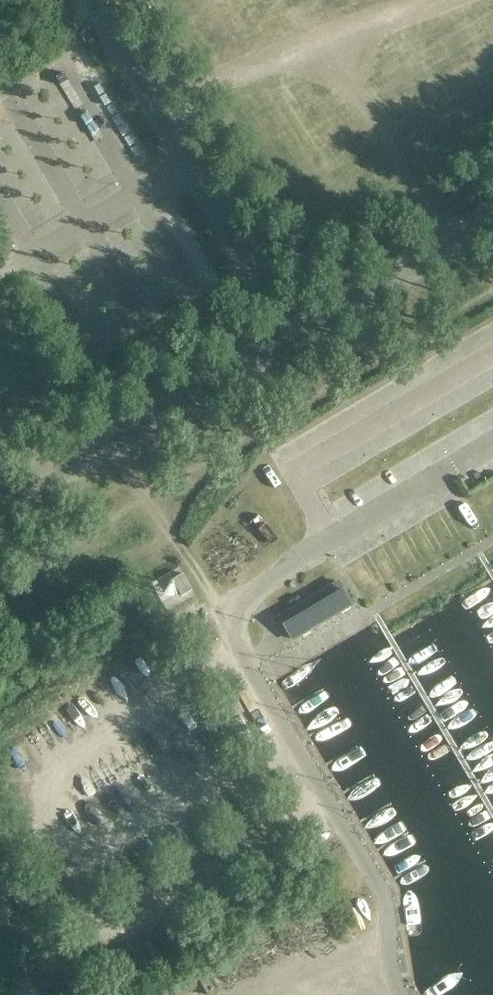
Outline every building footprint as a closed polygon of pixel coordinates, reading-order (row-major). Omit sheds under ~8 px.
[(322,598),(317,601),(285,620),(298,643),(357,609),(344,586),(322,598)]
